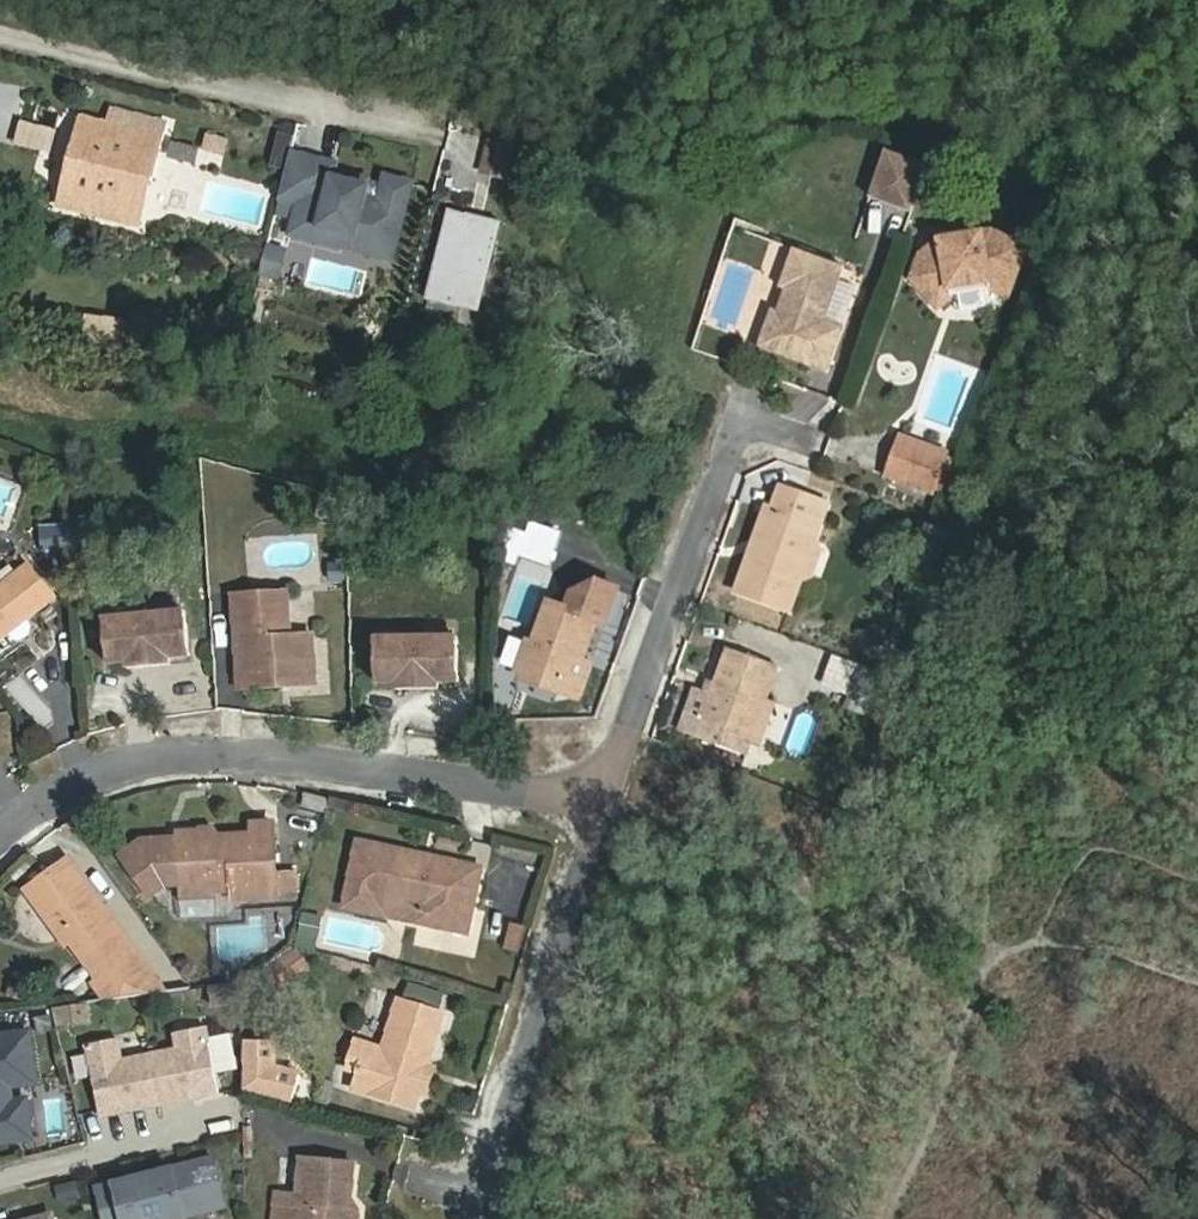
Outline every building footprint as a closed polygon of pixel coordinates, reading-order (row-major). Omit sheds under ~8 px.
[(137,216),(147,178),(153,179),(167,122),(112,108),(108,125),(80,118),(69,158),(75,160),(65,198),(67,199),(67,197),(136,214),(136,216),(137,216)] [(294,139),(279,136),(271,168),(285,171),(290,155),(294,139)] [(890,146),(872,195),(912,209),(929,160),(890,146)] [(412,185),(385,178),(379,204),(364,200),(367,188),(333,180),(334,174),(336,166),(290,155),(285,171),(279,200),(298,204),(291,236),(317,243),(320,229),(369,241),(366,255),(393,262),(412,185)] [(368,182),(334,174),(333,180),(367,188),(368,182)] [(502,225),(448,212),(426,301),(480,315),(502,225)] [(988,232),(920,243),(907,281),(934,313),(951,300),(948,287),(986,281),(987,293),(1011,301),(1030,246),(988,232)] [(845,262),(795,244),(781,284),(787,286),(780,306),(773,304),(760,343),(830,368),(846,322),(826,315),(845,262)] [(283,253),(266,249),(263,261),(280,265),(283,253)] [(263,261),(260,275),(277,279),(281,266),(280,265),(263,261)] [(986,281),(948,287),(951,300),(987,293),(986,281)] [(86,314),(84,333),(113,335),(115,316),(86,314)] [(896,434),(879,479),(926,497),(943,452),(896,434)] [(317,515),(337,520),(343,496),(323,491),(317,515)] [(825,511),(780,495),(772,517),(765,514),(734,600),(786,619),(797,588),(793,577),(801,555),(811,549),(825,511)] [(533,519),(520,555),(551,566),(564,530),(533,519)] [(70,547),(71,526),(40,525),(40,547),(70,547)] [(817,561),(811,549),(801,555),(793,577),(797,588),(809,582),(817,561)] [(59,591),(34,560),(20,572),(4,584),(0,579),(0,641),(59,591)] [(618,589),(598,581),(573,593),(566,608),(548,600),(532,642),(526,639),(516,666),(526,671),(552,683),(548,691),(560,696),(577,692),(588,663),(579,660),(594,620),(604,625),(618,589)] [(292,586),(239,590),(246,685),(318,682),(316,634),(295,635),(292,586)] [(184,604),(166,605),(166,614),(185,613),(184,604)] [(136,606),(115,608),(115,617),(137,616),(136,606)] [(173,657),(192,656),(189,613),(185,613),(166,614),(137,616),(115,617),(113,617),(116,661),(138,659),(173,657)] [(881,625),(859,628),(861,646),(884,643),(881,625)] [(456,630),(432,630),(432,639),(456,639),(456,630)] [(405,631),(383,632),(383,640),(405,640),(405,631)] [(378,641),(379,684),(403,684),(442,684),(461,684),(460,639),(456,639),(432,639),(405,640),(383,640),(378,641)] [(696,690),(680,732),(745,756),(750,743),(758,746),(773,704),(765,701),(777,669),(728,651),(716,685),(712,696),(703,692),(696,690)] [(138,659),(138,671),(174,669),(173,657),(138,659)] [(522,679),(548,691),(552,683),(526,671),(522,679)] [(891,683),(857,671),(842,713),(876,725),(891,683)] [(7,689),(32,711),(45,697),(20,675),(7,689)] [(716,685),(707,681),(703,692),(712,696),(716,685)] [(403,684),(403,693),(442,693),(442,684),(403,684)] [(795,709),(783,754),(806,760),(818,715),(795,709)] [(122,852),(151,891),(172,876),(180,875),(180,881),(199,881),(205,886),(231,886),(231,896),(275,895),(274,821),(254,822),(254,832),(217,833),(214,837),(205,837),(199,827),(180,827),(180,846),(166,847),(166,833),(146,834),(122,852)] [(179,833),(166,833),(166,847),(180,846),(179,833)] [(477,884),(358,850),(340,913),(365,920),(369,906),(412,919),(408,933),(459,947),(477,884)] [(125,928),(73,856),(32,888),(65,932),(71,929),(89,953),(125,928)] [(180,881),(180,897),(231,896),(231,886),(205,886),(199,881),(180,881)] [(408,933),(412,919),(369,906),(365,920),(408,933)] [(299,942),(316,944),(320,915),(304,913),(299,942)] [(523,950),(529,925),(513,921),(507,947),(523,950)] [(140,953),(124,931),(89,957),(106,978),(140,953)] [(283,995),(313,965),(293,945),(262,975),(283,995)] [(169,992),(140,953),(106,978),(98,984),(111,1000),(169,992)] [(450,1009),(405,995),(390,1045),(376,1041),(368,1069),(362,1088),(421,1106),(427,1085),(420,1083),(427,1060),(434,1062),(450,1009)] [(52,1009),(56,1030),(94,1023),(90,1002),(52,1009)] [(0,1034),(0,1136),(23,1132),(18,1098),(16,1083),(43,1079),(35,1029),(0,1034)] [(210,1029),(179,1034),(183,1050),(154,1056),(164,1106),(223,1094),(210,1029)] [(376,1041),(362,1036),(354,1065),(368,1069),(376,1041)] [(126,1061),(122,1040),(92,1046),(105,1117),(164,1106),(154,1056),(126,1061)] [(277,1040),(250,1040),(250,1087),(296,1100),(304,1075),(277,1067),(277,1040)] [(435,1087),(442,1065),(434,1062),(427,1060),(420,1083),(427,1085),(435,1087)] [(33,1096),(18,1098),(23,1132),(38,1130),(33,1096)] [(308,1153),(304,1192),(285,1190),(281,1218),(363,1218),(364,1212),(354,1211),(359,1158),(308,1153)] [(102,1188),(110,1218),(172,1218),(188,1215),(229,1204),(217,1158),(102,1188)]
